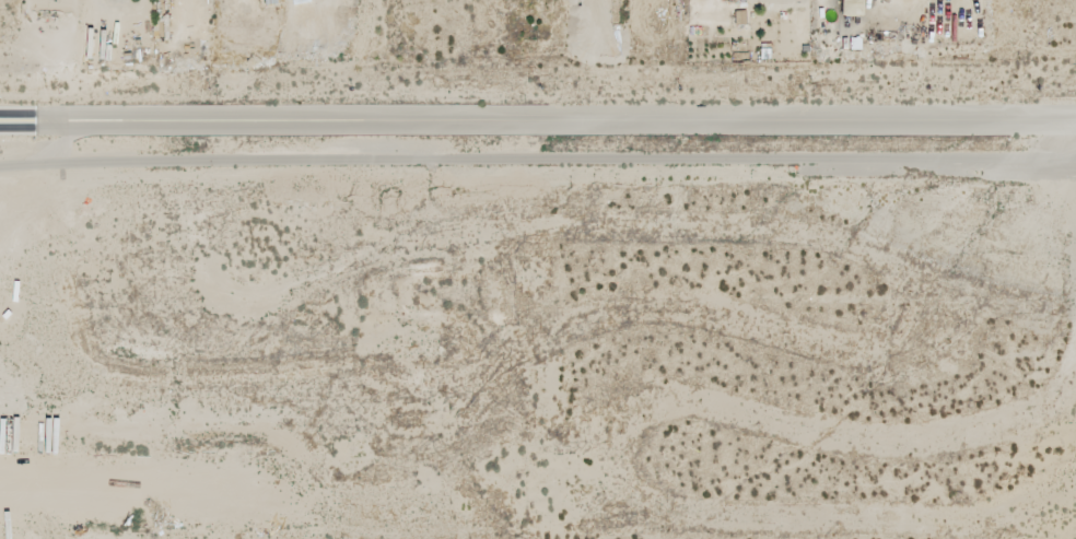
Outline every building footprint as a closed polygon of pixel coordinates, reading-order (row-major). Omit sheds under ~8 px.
[(830,0),(821,0),(821,27),(831,27),(830,0)] [(734,12),(734,26),(746,26),(745,12),(734,12)]
